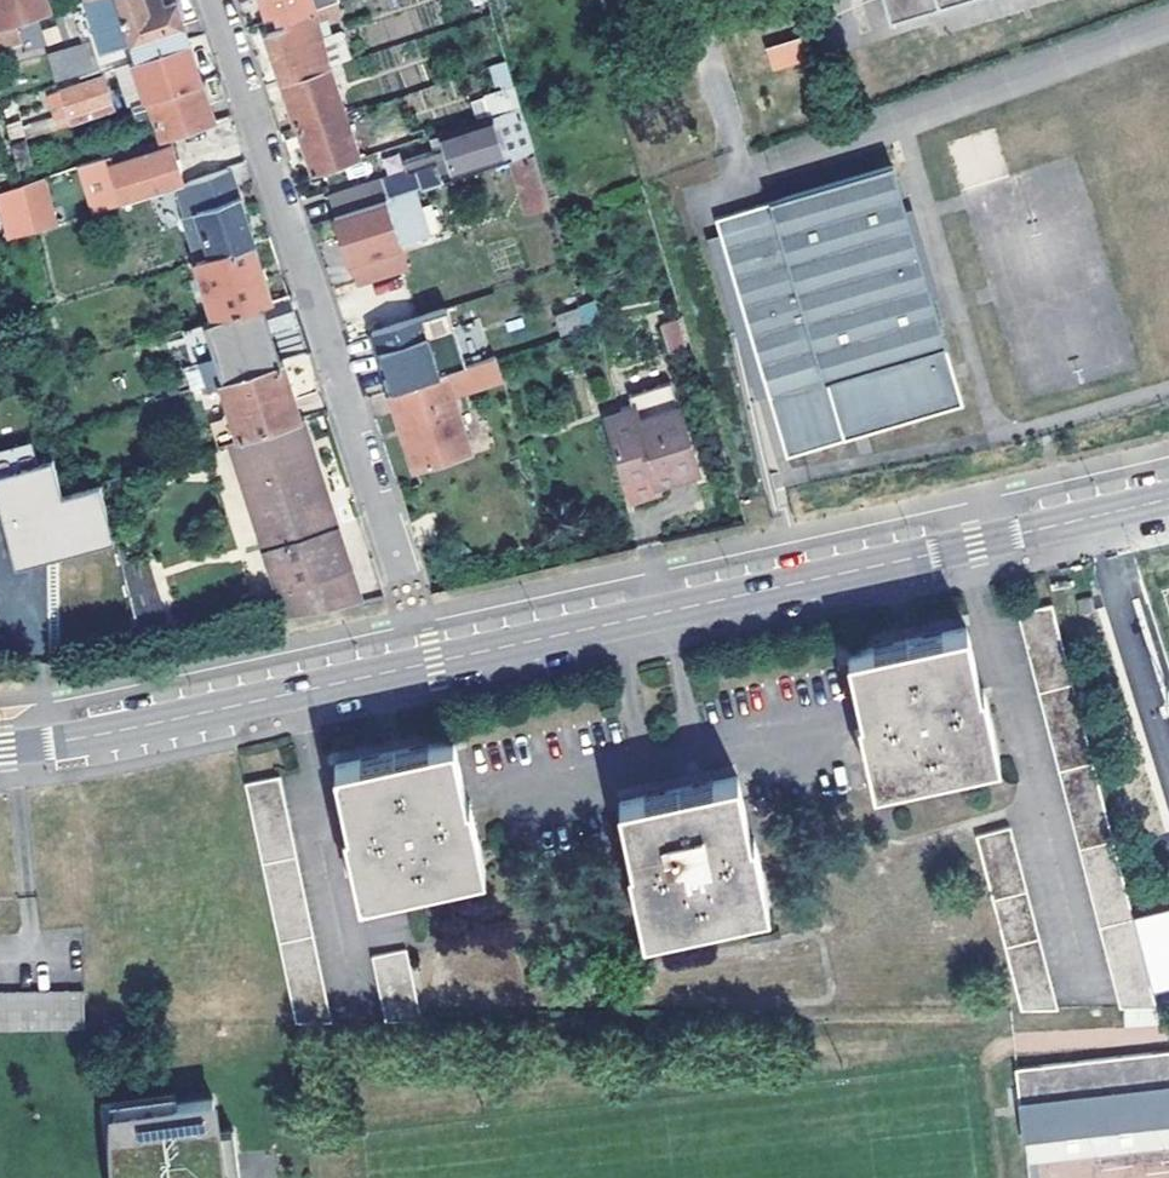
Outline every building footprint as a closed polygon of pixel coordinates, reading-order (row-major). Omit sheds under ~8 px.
[(15,20),(50,9),(47,0),(0,0),(0,25),(15,20)] [(104,49),(132,39),(137,57),(189,40),(177,1),(166,4),(164,0),(88,0),(104,49)] [(326,63),(346,56),(336,32),(320,37),(314,12),(331,6),(329,0),(322,0),(278,15),(263,20),(283,78),(326,63)] [(268,10),(275,7),(278,15),(322,0),(265,0),(268,10)] [(860,17),(921,0),(855,0),(860,17)] [(937,9),(969,0),(935,0),(937,9)] [(0,25),(0,27),(5,45),(21,40),(15,20),(0,25)] [(803,39),(766,47),(771,70),(808,62),(803,39)] [(148,97),(202,79),(189,40),(137,57),(134,58),(146,97),(148,97)] [(56,83),(97,70),(89,43),(48,56),(56,83)] [(326,63),(283,78),(299,124),(343,110),(326,63)] [(115,69),(126,106),(140,102),(129,65),(115,69)] [(37,132),(116,107),(106,76),(49,95),(56,116),(34,123),(37,132)] [(162,137),(170,134),(215,120),(202,79),(148,97),(160,130),(162,137)] [(514,83),(494,89),(500,109),(508,107),(519,103),(514,83)] [(500,109),(494,89),(483,93),(489,113),(493,112),(500,109)] [(519,103),(508,107),(521,152),(532,148),(519,103)] [(343,110),(299,124),(314,169),(358,156),(343,110)] [(506,152),(493,112),(489,113),(434,131),(439,146),(400,159),(403,169),(383,175),(389,195),(402,191),(412,188),(442,178),(440,171),(506,152)] [(152,132),(155,140),(162,137),(160,130),(152,132)] [(108,206),(169,186),(186,181),(170,134),(162,137),(155,140),(110,154),(117,177),(122,192),(105,198),(108,206)] [(32,161),(25,136),(12,141),(16,157),(18,165),(32,161)] [(193,158),(199,177),(231,167),(225,147),(193,158)] [(521,152),(513,155),(529,206),(548,200),(532,148),(521,152)] [(785,450),(965,396),(892,158),(713,212),(785,450)] [(18,165),(22,183),(37,179),(32,161),(18,165)] [(200,258),(215,253),(254,241),(231,167),(199,177),(186,181),(169,186),(196,259),(200,258)] [(359,184),(365,203),(389,195),(383,175),(359,184)] [(22,183),(34,230),(70,219),(63,201),(53,204),(43,176),(37,179),(22,183)] [(101,183),(105,198),(122,192),(117,177),(101,183)] [(329,193),(335,213),(365,203),(359,184),(329,193)] [(365,203),(335,213),(352,266),(403,249),(419,243),(430,240),(412,188),(402,191),(389,195),(365,203)] [(200,258),(218,320),(264,305),(274,302),(254,241),(215,253),(200,258)] [(403,249),(352,266),(358,284),(409,267),(403,249)] [(420,313),(439,372),(445,370),(465,363),(446,304),(420,313)] [(553,312),(559,331),(584,323),(578,304),(553,312)] [(224,377),(280,359),(282,359),(264,305),(218,320),(207,323),(224,377)] [(420,313),(369,330),(390,388),(439,372),(420,313)] [(658,326),(668,351),(687,344),(677,319),(658,326)] [(224,377),(242,436),(299,418),(280,359),(224,377)] [(439,372),(390,388),(416,464),(470,447),(445,370),(439,372)] [(670,383),(629,397),(633,408),(637,420),(677,409),(670,383)] [(697,472),(677,409),(637,420),(633,408),(604,417),(629,502),(656,492),(654,486),(697,472)] [(368,598),(306,416),(299,418),(362,600),(368,598)] [(242,436),(235,439),(248,480),(251,479),(273,544),(270,544),(294,614),(362,600),(299,418),(242,436)] [(32,461),(26,439),(0,446),(0,470),(32,461)] [(248,480),(235,439),(229,440),(288,615),(294,614),(270,544),(273,544),(251,479),(248,480)] [(0,470),(0,516),(13,564),(74,547),(49,457),(32,461),(0,470)] [(141,558),(119,564),(124,580),(146,574),(145,570),(141,558)] [(145,570),(146,574),(153,603),(130,609),(131,611),(144,607),(145,610),(159,606),(150,568),(145,570)] [(146,574),(124,580),(130,609),(153,603),(146,574)] [(1057,605),(1020,614),(1070,789),(1135,1004),(1168,1005),(1168,983),(1057,605)] [(909,639),(853,652),(866,713),(861,714),(876,782),(1003,752),(987,682),(984,682),(970,625),(909,639)] [(400,755),(342,768),(355,827),(353,827),(369,897),(491,870),(475,799),(472,800),(458,741),(400,755)] [(684,787),(624,799),(638,859),(635,858),(651,934),(778,908),(761,832),(757,832),(744,774),(684,787)] [(284,780),(248,788),(282,943),(320,944),(284,780)] [(1030,1004),(1067,1004),(1017,822),(982,831),(1030,1004)] [(410,951),(374,954),(381,1023),(417,1019),(410,951)] [(72,1015),(72,978),(0,980),(0,1017),(72,1015)] [(1124,1010),(1125,1026),(1150,1024),(1149,1008),(1124,1010)] [(1015,1071),(1024,1144),(1168,1125),(1168,1053),(1015,1071)] [(91,1092),(92,1102),(167,1091),(165,1082),(91,1092)] [(103,1177),(233,1177),(224,1117),(208,1120),(203,1085),(167,1091),(92,1102),(103,1177)]
